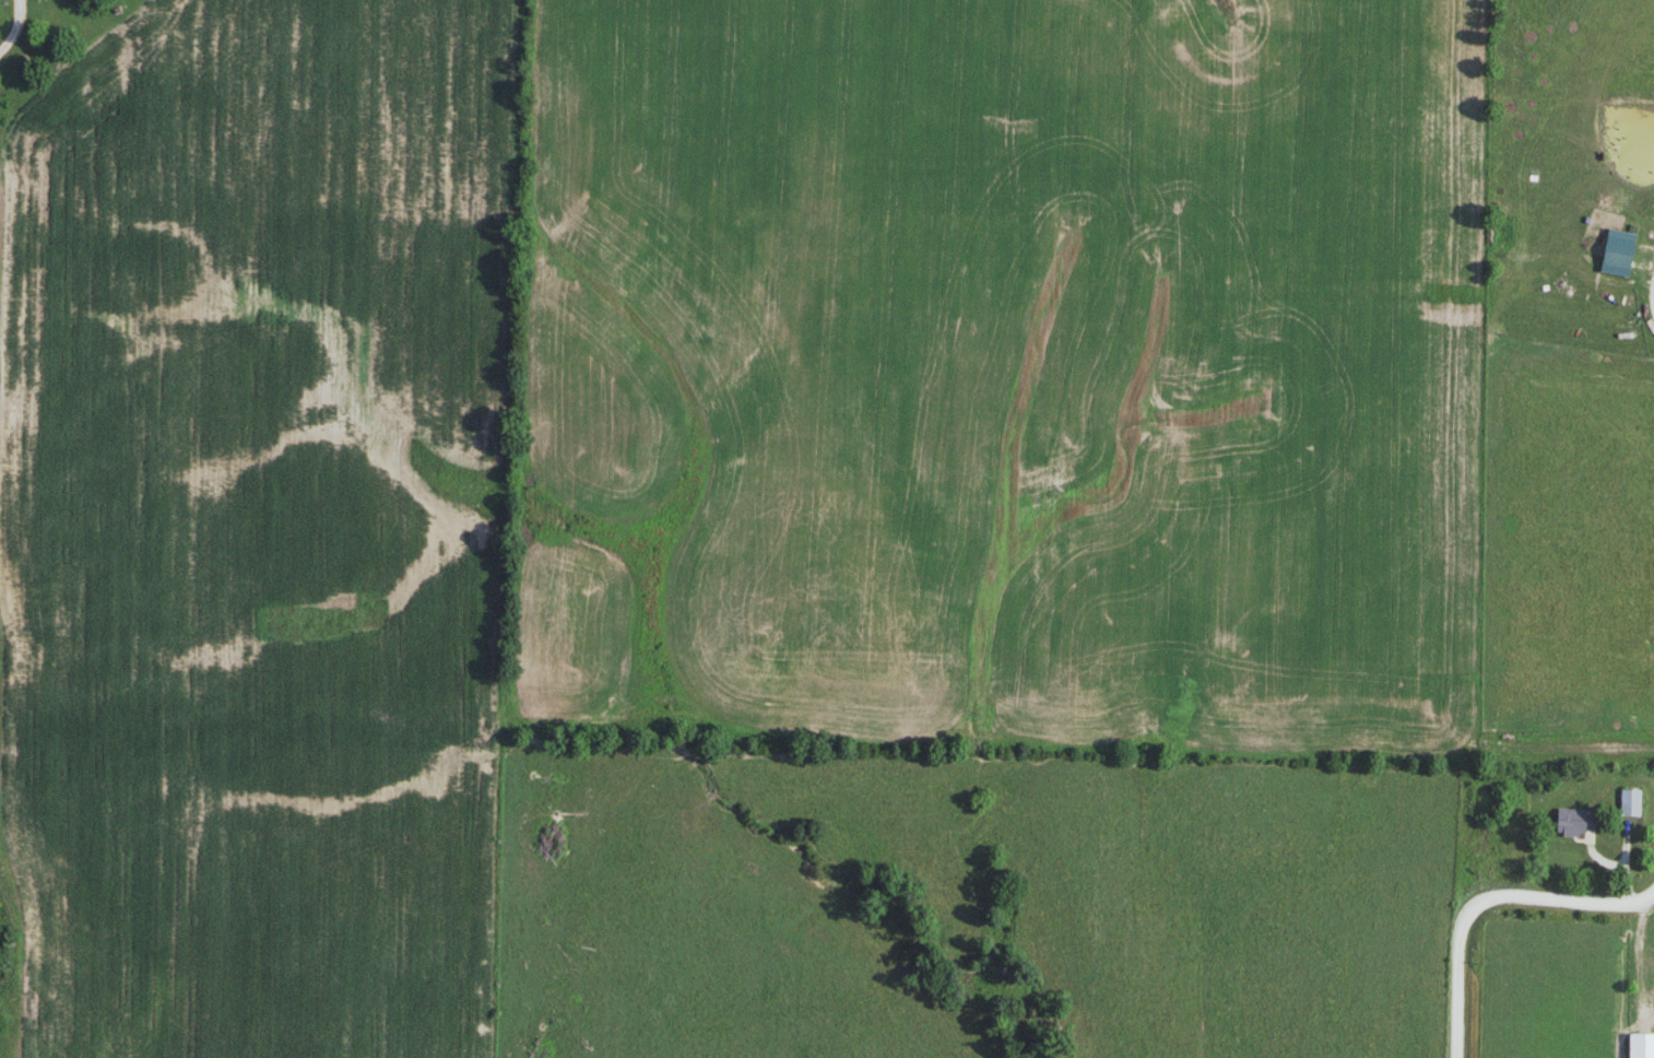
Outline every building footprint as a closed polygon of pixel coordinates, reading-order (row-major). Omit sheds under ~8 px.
[(1642,788),(1621,788),(1621,815),(1642,815),(1642,788)] [(1593,834),(1593,808),(1556,808),(1556,834),(1593,834)] [(1630,1032),(1630,1057),(1653,1057),(1653,1032),(1630,1032)]
